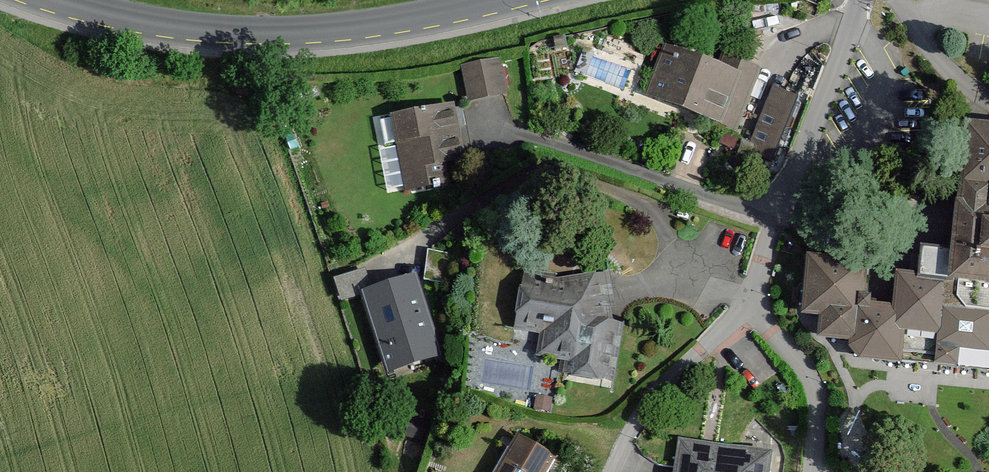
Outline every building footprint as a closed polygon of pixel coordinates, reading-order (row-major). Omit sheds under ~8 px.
[(755,70),(722,58),(716,73),(665,53),(649,93),(733,126),(755,70)] [(493,64),(464,70),(470,100),(500,93),(493,64)] [(797,99),(772,89),(748,151),(772,161),(797,99)] [(447,108),(377,123),(382,146),(396,143),(406,189),(431,183),(432,188),(438,187),(437,183),(444,181),(440,164),(458,160),(447,108)] [(850,347),(858,358),(988,371),(988,132),(966,130),(959,207),(957,207),(953,244),(946,243),(946,250),(917,247),(914,279),(896,278),(893,310),(866,308),(867,297),(857,296),(860,266),(806,261),(801,313),(822,315),(820,336),(850,339),(850,347)] [(600,278),(574,282),(572,291),(549,287),(550,282),(525,278),(518,322),(547,327),(543,350),(568,354),(565,370),(604,377),(612,328),(603,326),(600,306),(604,305),(600,278)] [(413,280),(365,296),(390,371),(437,356),(413,280)] [(550,411),(552,398),(536,397),(535,410),(550,411)] [(428,421),(411,417),(405,436),(423,441),(428,421)] [(766,455),(663,440),(659,464),(677,467),(676,471),(763,471),(766,455)] [(554,457),(538,447),(535,452),(515,441),(509,451),(504,448),(490,471),(545,471),(554,457)]
